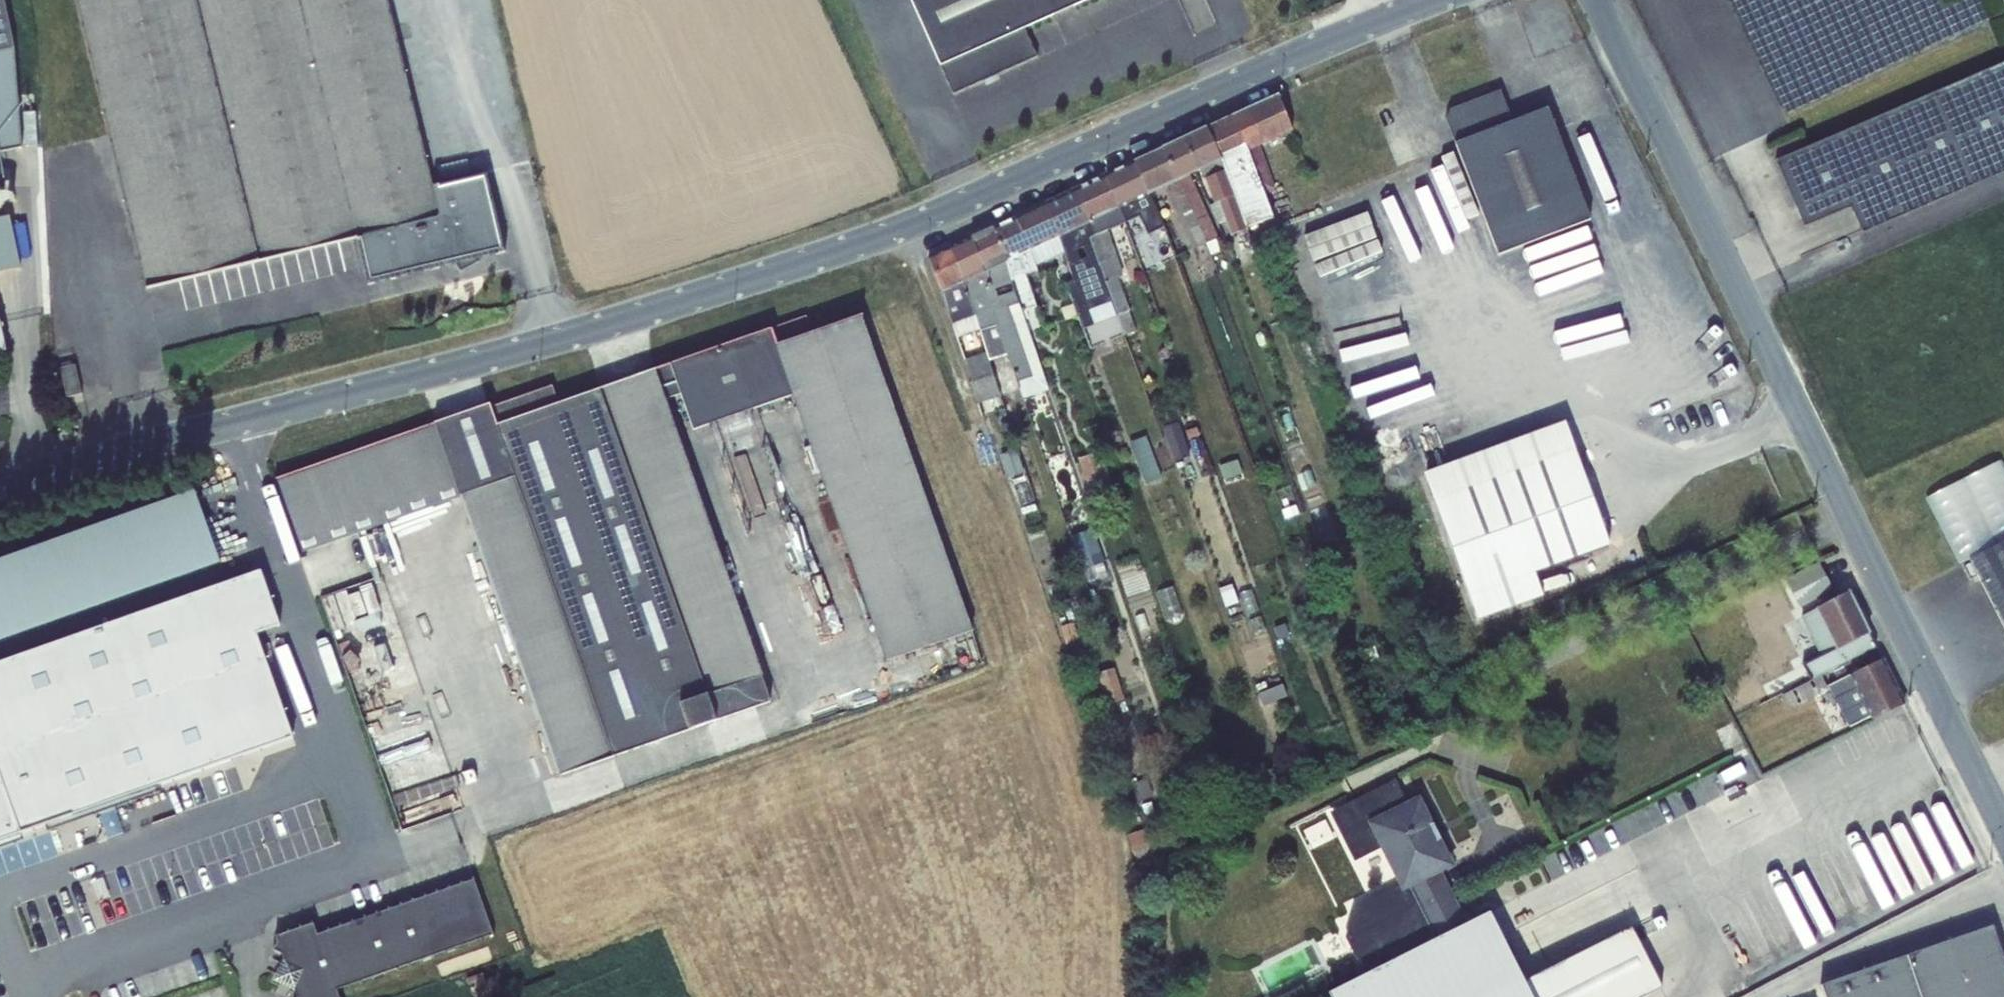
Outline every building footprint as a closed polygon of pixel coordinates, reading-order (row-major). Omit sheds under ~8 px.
[(20,47),(14,48),(4,0),(0,0),(0,65),(22,60),(20,47)] [(148,286),(357,236),(369,283),(504,251),(486,176),(440,187),(439,184),(432,186),(387,0),(78,0),(148,286)] [(941,64),(1023,27),(1084,0),(912,0),(941,64)] [(1752,32),(1794,114),(1893,63),(1888,54),(1842,37),(1846,27),(1844,23),(1828,66),(1827,66),(1816,62),(1810,51),(1805,63),(1791,58),(1783,44),(1752,32)] [(1023,27),(941,64),(953,92),(1036,55),(1023,27)] [(1934,91),(1973,184),(2003,170),(2003,61),(1934,91)] [(1446,120),(1497,253),(1589,218),(1547,108),(1512,121),(1500,90),(1450,108),(1446,120)] [(1973,184),(1934,91),(1776,160),(1804,226),(1851,205),(1863,231),(1973,184)] [(1277,95),(1232,116),(1247,151),(1259,145),(1291,130),(1277,95)] [(1232,116),(1206,128),(1220,158),(1222,162),(1247,151),(1232,116)] [(1206,128),(1187,137),(1201,167),(1220,158),(1206,128)] [(1163,148),(1177,179),(1188,173),(1201,167),(1187,137),(1163,148)] [(1274,189),(1259,145),(1247,151),(1262,193),(1274,189)] [(1135,164),(1146,191),(1147,192),(1163,185),(1177,179),(1163,148),(1134,162),(1135,164)] [(1247,151),(1222,162),(1228,180),(1242,174),(1250,196),(1262,226),(1272,222),(1262,193),(1247,151)] [(1228,180),(1222,162),(1220,158),(1201,167),(1213,202),(1210,203),(1218,224),(1225,220),(1229,234),(1245,228),(1228,180)] [(1135,164),(1105,177),(1117,205),(1146,191),(1135,164)] [(1188,173),(1177,179),(1205,242),(1206,242),(1217,238),(1188,173)] [(1242,174),(1228,180),(1245,228),(1262,226),(1250,196),(1242,174)] [(1105,177),(1076,191),(1088,219),(1117,205),(1105,177)] [(1205,242),(1177,179),(1163,185),(1192,248),(1205,242)] [(3,185),(0,185),(0,273),(21,268),(3,185)] [(1076,191),(1046,205),(1059,235),(1089,221),(1088,219),(1076,191)] [(1147,192),(1146,191),(1117,205),(1124,221),(1141,213),(1147,230),(1157,226),(1161,236),(1168,256),(1173,255),(1165,232),(1157,212),(1147,192)] [(1046,205),(993,229),(1006,260),(1029,249),(1059,235),(1046,205)] [(1124,221),(1117,205),(1088,219),(1089,221),(1094,234),(1089,236),(1105,284),(1115,310),(1119,322),(1123,333),(1134,329),(1128,310),(1129,310),(1118,277),(1122,275),(1107,229),(1124,221)] [(1089,221),(1059,235),(1065,255),(1073,253),(1075,260),(1059,266),(1064,282),(1067,281),(1069,287),(1076,286),(1087,320),(1101,317),(1105,326),(1119,322),(1115,310),(1105,284),(1089,236),(1094,234),(1089,221)] [(993,229),(972,239),(986,270),(1006,260),(993,229)] [(1059,235),(1029,249),(1034,266),(1065,255),(1059,235)] [(1222,249),(1217,238),(1206,242),(1211,253),(1222,249)] [(972,239),(948,250),(963,281),(983,271),(986,270),(972,239)] [(1034,266),(1029,249),(1006,260),(1011,278),(1022,310),(1035,306),(1025,274),(1035,271),(1034,266)] [(948,250),(930,258),(941,292),(963,281),(948,250)] [(986,270),(983,271),(990,285),(985,287),(997,324),(1008,355),(1015,375),(1034,369),(1025,341),(1020,342),(1018,336),(1015,337),(1007,314),(1022,310),(1011,278),(1006,260),(986,270)] [(990,285),(983,271),(963,281),(978,323),(984,341),(991,339),(988,328),(997,324),(985,287),(990,285)] [(963,281),(941,292),(960,347),(972,342),(963,319),(965,318),(968,327),(978,323),(963,281)] [(1245,303),(1233,308),(1238,321),(1250,316),(1245,303)] [(1369,332),(1361,309),(1347,314),(1355,337),(1369,332)] [(1050,390),(1022,310),(1007,314),(1015,337),(1018,336),(1020,342),(1025,341),(1034,369),(1015,375),(1023,400),(1050,390)] [(1194,313),(1184,316),(1190,335),(1200,332),(1194,313)] [(776,346),(793,393),(887,660),(972,630),(862,315),(778,345),(776,346)] [(991,339),(984,341),(987,352),(989,361),(1008,355),(997,324),(988,328),(991,339)] [(1126,344),(1120,328),(1111,331),(1117,347),(1126,344)] [(772,330),(656,371),(678,434),(793,393),(776,346),(778,345),(772,330)] [(989,361),(987,352),(965,360),(979,402),(1000,395),(989,361)] [(75,365),(60,368),(67,396),(81,393),(75,365)] [(1195,366),(1185,369),(1190,383),(1199,380),(1195,366)] [(600,389),(715,719),(769,701),(678,434),(656,371),(655,369),(600,389)] [(497,424),(558,403),(552,386),(491,407),(497,424)] [(490,404),(435,423),(460,495),(515,476),(614,755),(715,719),(600,389),(558,403),(497,424),(491,407),(490,404)] [(1566,420),(1422,472),(1478,620),(1544,596),(1536,573),(1612,545),(1566,420)] [(435,423),(280,484),(302,551),(460,495),(435,423)] [(1177,423),(1163,428),(1170,448),(1184,443),(1177,423)] [(1196,427),(1185,431),(1187,438),(1198,434),(1196,427)] [(1011,432),(997,436),(1001,447),(1014,442),(1011,432)] [(1146,436),(1130,443),(1146,482),(1162,476),(1146,436)] [(1003,450),(1014,483),(1022,480),(1012,447),(1003,450)] [(1100,451),(1079,458),(1087,482),(1088,482),(1091,494),(1111,488),(1100,451)] [(2003,543),(2003,459),(2003,457),(1927,495),(1962,564),(1971,560),(2003,543)] [(515,476),(460,495),(558,775),(614,755),(515,476)] [(1024,486),(1015,489),(1022,509),(1030,506),(1024,486)] [(228,566),(197,493),(0,559),(0,646),(228,566)] [(1092,529),(1070,537),(1086,584),(1109,576),(1092,529)] [(1178,531),(1167,534),(1171,545),(1181,541),(1178,531)] [(2003,624),(2003,543),(1971,560),(2003,624)] [(1819,561),(1784,578),(1800,609),(1834,592),(1819,561)] [(19,838),(295,746),(258,638),(286,630),(265,575),(0,666),(0,777),(19,838)] [(1231,584),(1219,588),(1225,606),(1237,602),(1231,584)] [(1848,592),(1816,608),(1835,648),(1867,632),(1848,592)] [(1835,648),(1816,608),(1802,616),(1821,656),(1805,665),(1811,679),(1825,672),(1874,646),(1867,632),(1835,648)] [(1073,622),(1060,626),(1064,643),(1077,639),(1073,622)] [(977,638),(969,641),(975,664),(984,661),(977,638)] [(1882,657),(1852,673),(1858,687),(1873,716),(1873,715),(1875,719),(1906,704),(1882,657)] [(1234,665),(1225,668),(1229,680),(1238,677),(1234,665)] [(1342,667),(1336,670),(1340,681),(1346,678),(1342,667)] [(1113,668),(1097,673),(1107,704),(1123,699),(1113,668)] [(1825,672),(1811,679),(1782,695),(1783,698),(1789,709),(1832,687),(1825,672)] [(1873,716),(1858,687),(1835,698),(1850,727),(1873,716)] [(1783,698),(1782,695),(1768,701),(1769,705),(1783,698)] [(1339,744),(1327,750),(1329,756),(1342,751),(1339,744)] [(1398,940),(1406,952),(1437,937),(1468,923),(1442,872),(1456,864),(1420,795),(1406,802),(1394,780),(1331,812),(1356,860),(1379,848),(1398,886),(1354,908),(1346,937),(1358,960),(1398,940)] [(19,838),(0,783),(0,845),(19,838)] [(1136,790),(1150,831),(1161,826),(1149,786),(1136,790)] [(1143,829),(1127,834),(1131,848),(1139,867),(1155,860),(1143,829)] [(276,936),(278,941),(274,949),(282,953),(284,960),(274,981),(294,989),(297,996),(339,996),(336,989),(493,934),(474,879),(317,934),(313,923),(276,936)] [(1328,992),(1330,996),(1643,996),(1663,987),(1632,928),(1526,982),(1490,911),(1468,923),(1437,937),(1406,952),(1328,992)] [(1993,926),(1821,986),(1825,996),(2003,996),(2003,957),(1993,926)]
